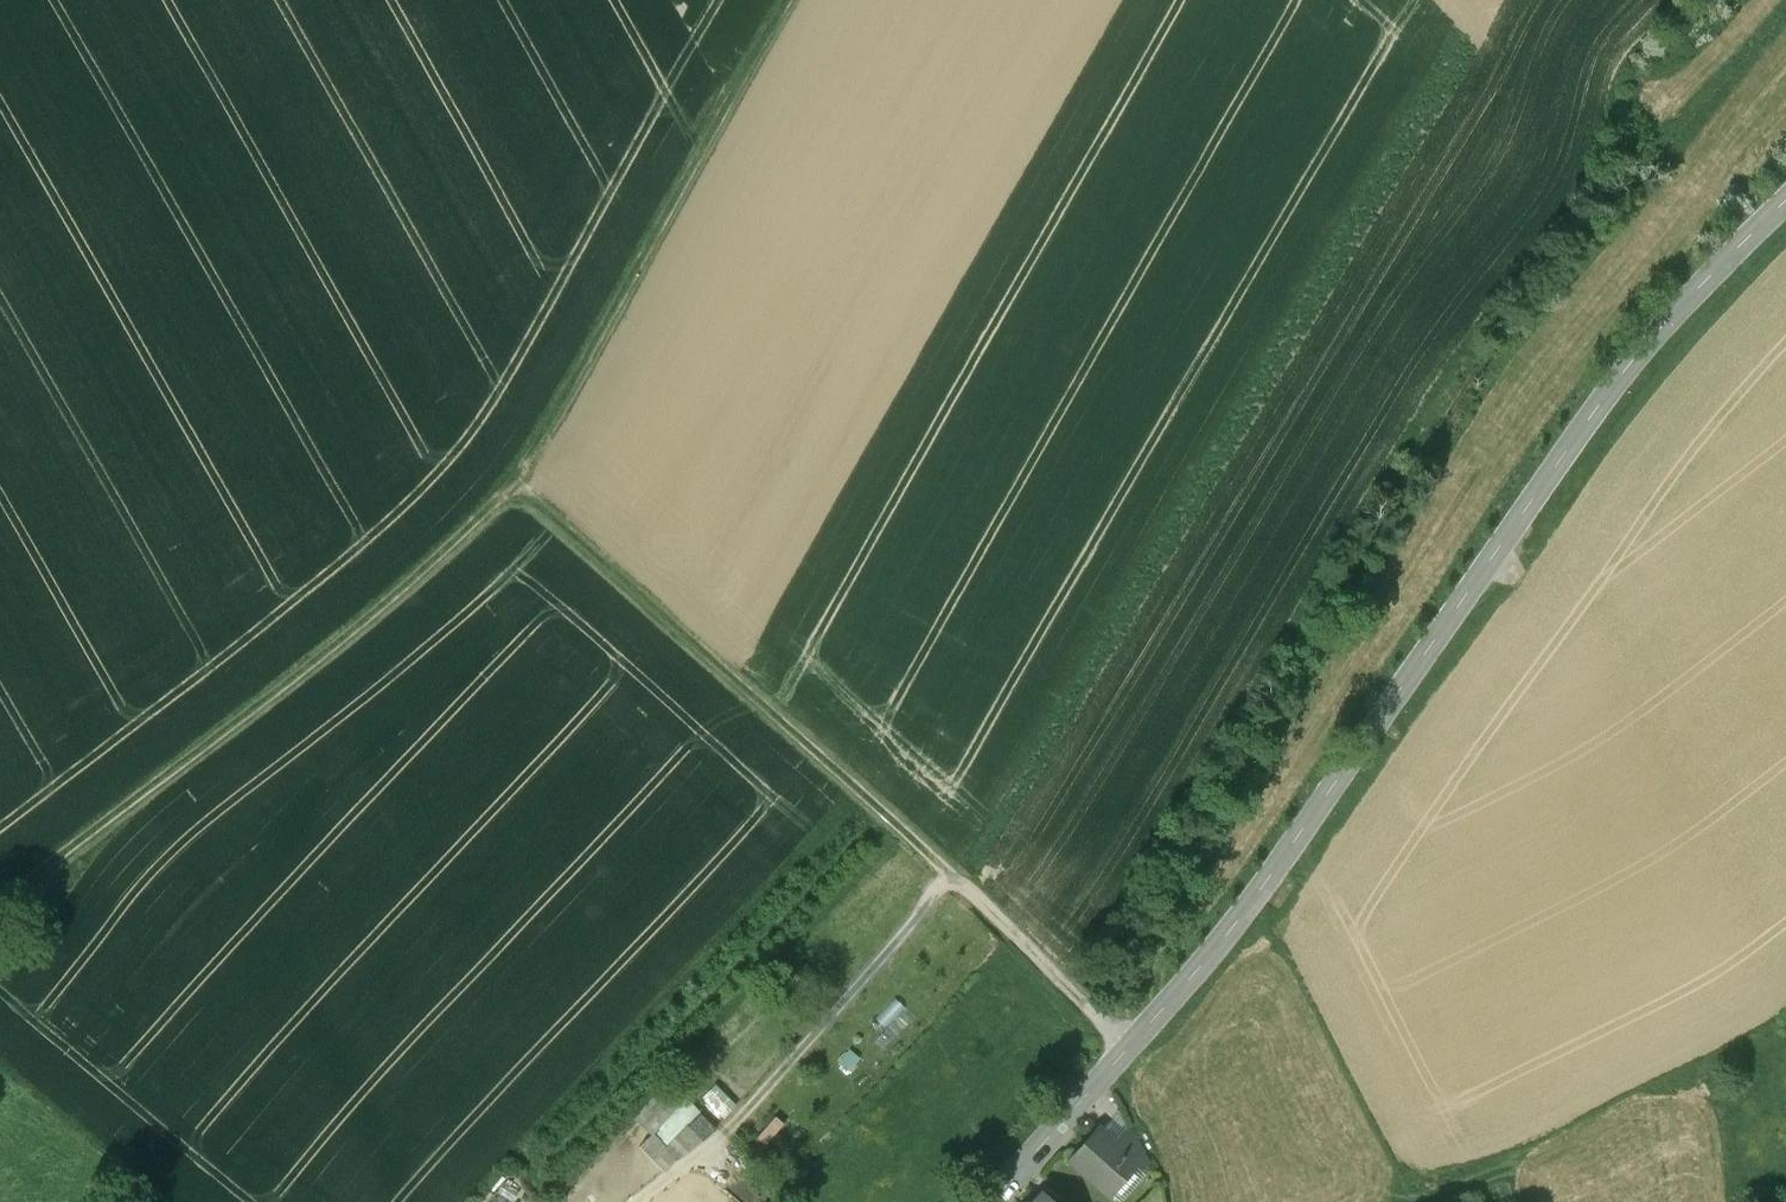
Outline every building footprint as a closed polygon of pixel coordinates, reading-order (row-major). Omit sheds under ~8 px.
[(640,1145),(665,1169),(713,1120),(670,1080),(634,1117),(651,1133),(640,1145)] [(731,1101),(712,1081),(692,1100),(713,1120),(731,1101)] [(1120,1150),(1099,1130),(1080,1151),(1085,1156),(1079,1164),(1079,1170),(1088,1179),(1095,1178),(1110,1191),(1134,1165),(1135,1164),(1120,1150)] [(1135,1135),(1120,1150),(1135,1164),(1134,1165),(1140,1170),(1149,1161),(1135,1135)] [(513,1201),(519,1192),(503,1182),(497,1192),(513,1201)] [(1042,1194),(1034,1201),(1051,1201),(1042,1194)]
